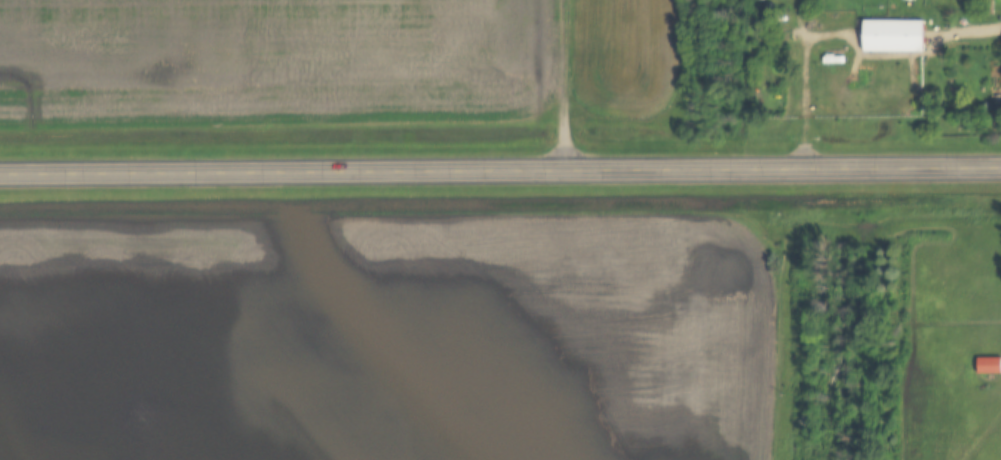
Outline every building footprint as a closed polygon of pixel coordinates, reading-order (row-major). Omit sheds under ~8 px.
[(983,2),(993,2),(993,16),(983,16),(983,2)] [(861,23),(923,23),(923,53),(861,53),(861,23)]
